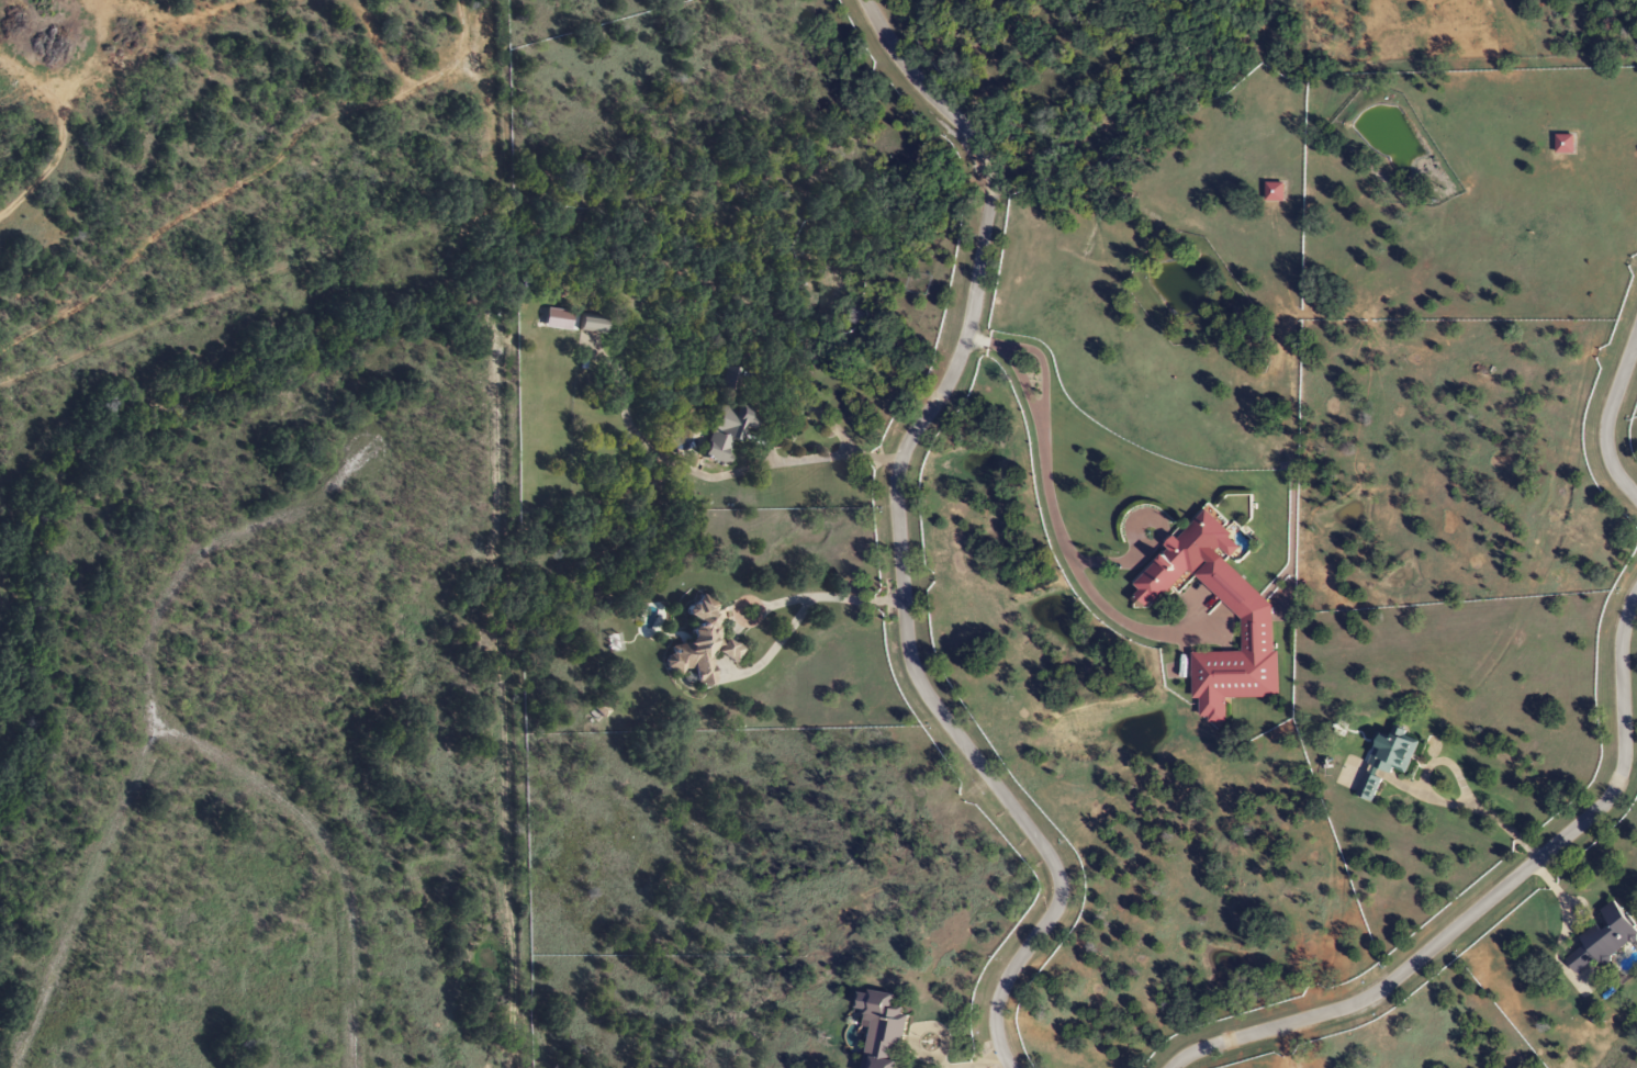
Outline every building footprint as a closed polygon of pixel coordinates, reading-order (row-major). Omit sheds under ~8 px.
[(1573,135),(1555,135),(1555,154),(1573,154),(1573,135)] [(1283,183),(1265,183),(1265,202),(1283,202),(1283,183)] [(577,334),(602,334),(602,319),(577,319),(577,334)] [(718,387),(725,389),(730,371),(724,369),(718,387)] [(745,408),(718,400),(701,457),(727,465),(737,429),(746,431),(749,423),(741,421),(745,408)] [(1277,696),(1272,607),(1219,557),(1232,556),(1235,552),(1234,537),(1207,511),(1201,512),(1132,584),(1137,588),(1138,599),(1144,605),(1157,604),(1182,578),(1197,578),(1240,619),(1242,650),(1191,653),(1194,703),(1200,703),(1200,714),(1210,724),(1226,723),(1224,699),(1277,696)] [(668,651),(698,691),(716,677),(704,661),(720,650),(729,662),(739,654),(698,600),(689,608),(702,625),(668,651)] [(1372,802),(1383,772),(1391,774),(1393,769),(1406,774),(1419,738),(1393,729),(1390,737),(1379,733),(1357,797),(1372,802)] [(1614,900),(1599,911),(1605,919),(1579,938),(1585,945),(1564,960),(1575,974),(1596,959),(1601,966),(1636,940),(1636,932),(1614,900)] [(908,1010),(892,1007),(894,994),(860,989),(857,1009),(866,1011),(864,1022),(871,1023),(864,1067),(899,1067),(908,1010)]
